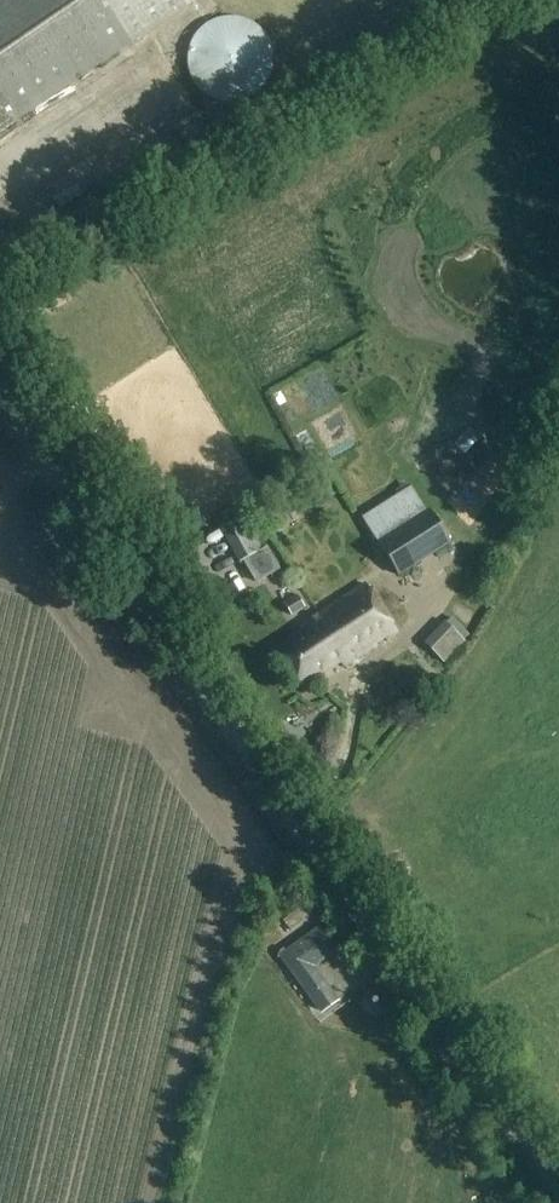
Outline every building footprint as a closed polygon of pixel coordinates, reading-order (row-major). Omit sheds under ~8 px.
[(184,8),(179,0),(0,0),(0,135),(184,8)] [(273,55),(264,34),(247,21),(225,18),(205,26),(191,44),(188,66),(197,86),(214,99),(236,102),(256,94),(270,76),(273,55)] [(367,409),(345,430),(348,433),(328,452),(340,465),(356,449),(352,444),(378,420),(367,409)] [(225,510),(218,515),(224,525),(240,515),(236,509),(234,505),(225,510)] [(399,578),(452,544),(430,510),(378,543),(399,578)] [(220,530),(240,565),(262,552),(243,518),(220,530)] [(196,570),(218,557),(200,525),(177,538),(196,570)] [(338,627),(358,658),(373,648),(371,644),(382,636),(384,639),(394,633),(364,586),(335,604),(347,621),(338,627)] [(290,618),(304,610),(297,597),(283,604),(290,618)] [(341,669),(358,658),(338,627),(347,621),(335,604),(298,628),(302,634),(276,651),(300,688),(338,663),(341,669)] [(290,931),(310,917),(303,907),(283,922),(290,931)] [(314,970),(336,953),(319,931),(281,960),(282,961),(282,960),(321,1013),(337,1001),(314,970)]
